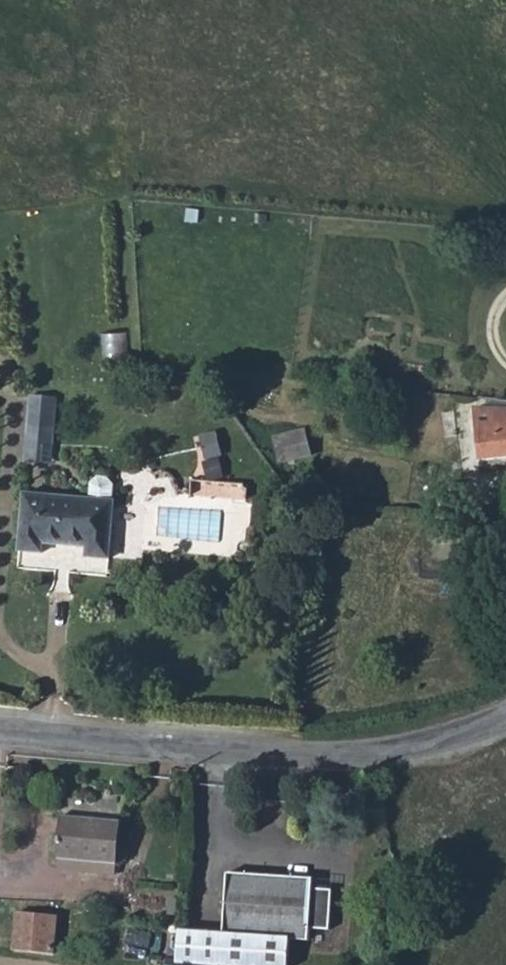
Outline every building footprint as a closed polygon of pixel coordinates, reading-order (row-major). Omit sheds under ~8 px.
[(51,463),(57,399),(32,397),(26,462),(51,463)] [(477,409),(501,410),(503,401),(479,398),(477,409)] [(479,460),(505,458),(505,410),(501,410),(477,409),(473,409),(479,460)] [(311,455),(306,430),(274,438),(280,463),(311,455)] [(110,559),(115,502),(112,501),(114,486),(108,479),(98,478),(91,484),(90,500),(24,494),(19,552),(42,554),(43,544),(87,547),(87,557),(110,559)] [(247,501),(249,486),(191,480),(190,495),(247,501)] [(116,864),(117,864),(121,823),(122,812),(63,807),(62,817),(58,858),(59,858),(116,864)] [(58,868),(115,874),(116,864),(59,858),(58,868)] [(332,890),(313,889),(313,879),(228,873),(224,934),(179,931),(177,963),(204,964),(288,964),(290,940),(309,941),(310,929),(329,931),(332,890)] [(179,916),(180,900),(171,899),(170,916),(179,916)] [(53,954),(57,917),(17,913),(14,950),(53,954)]
